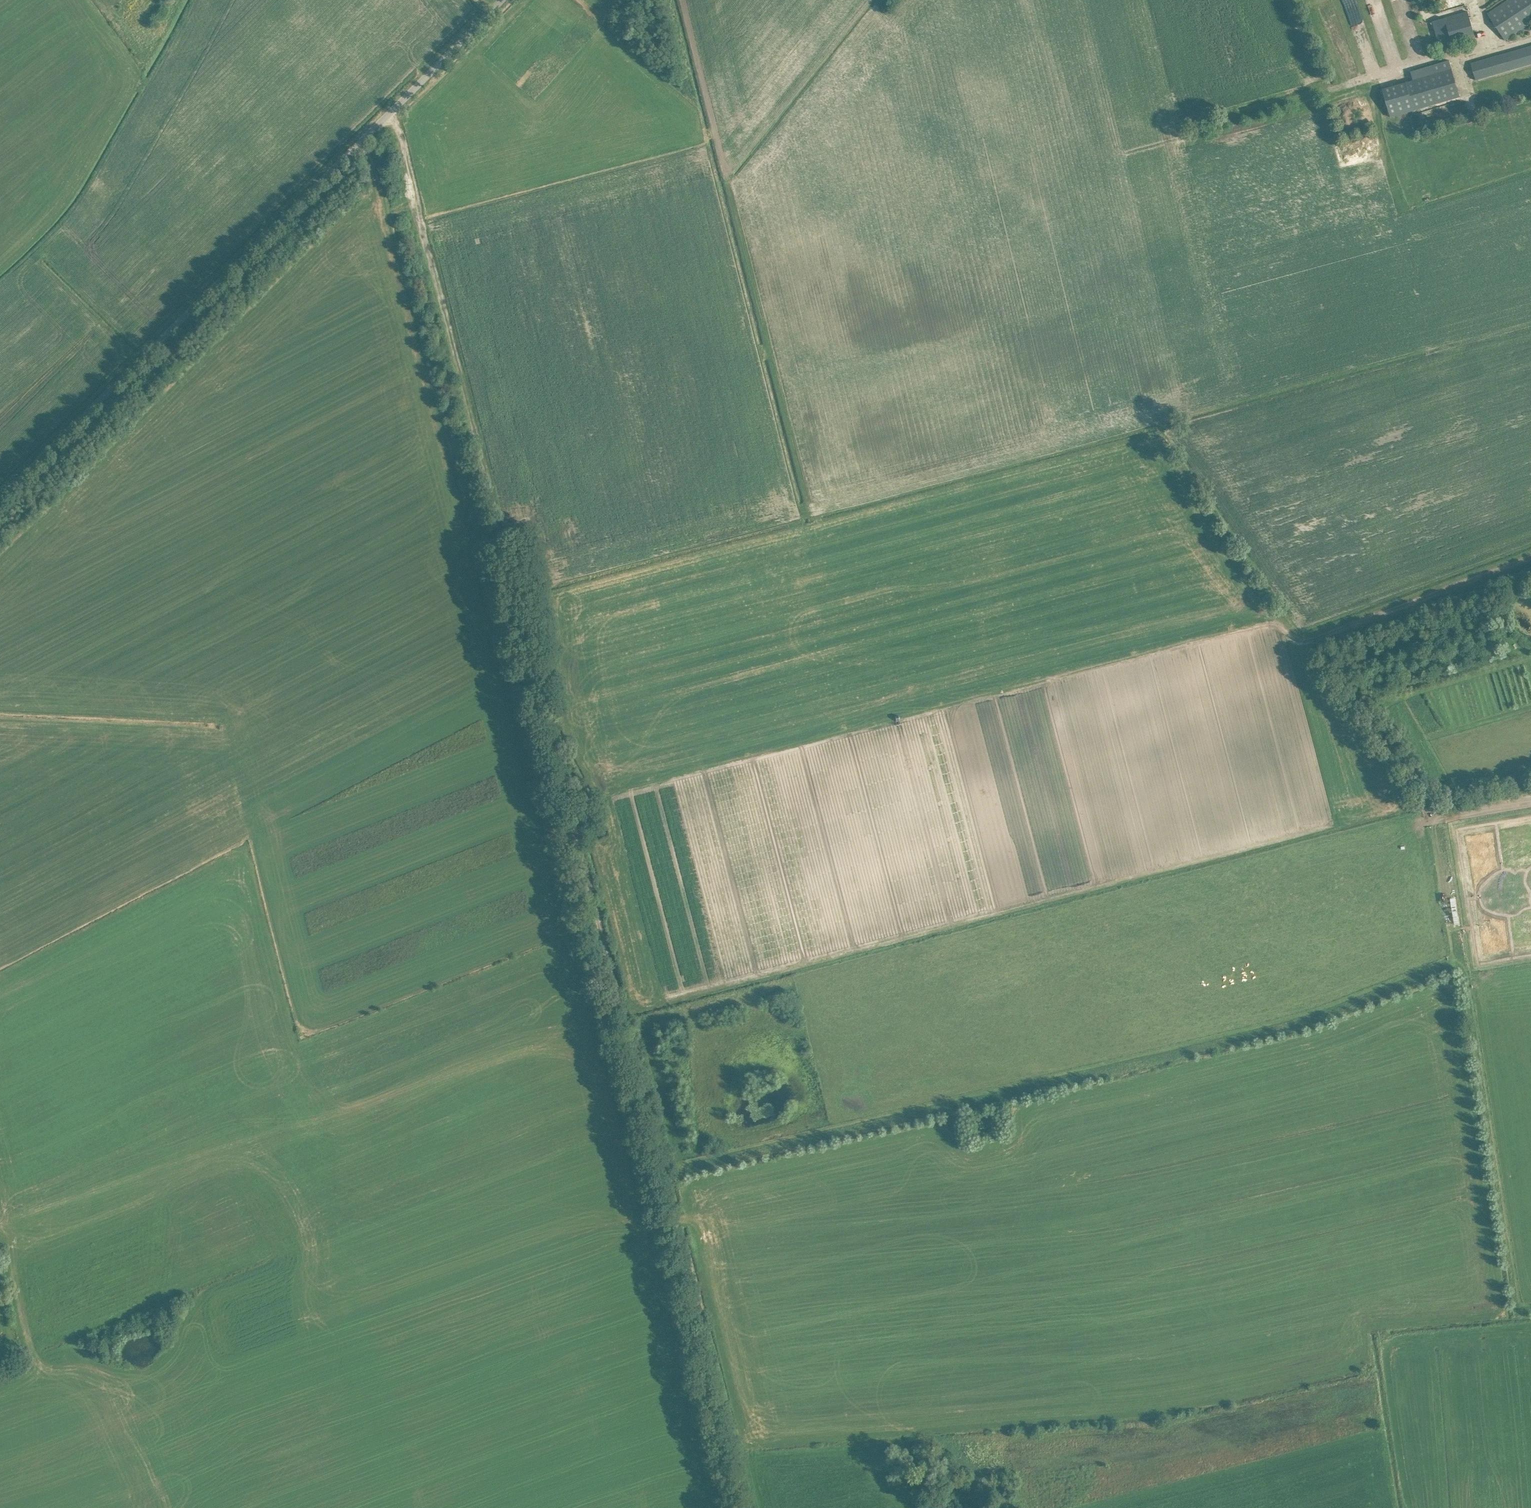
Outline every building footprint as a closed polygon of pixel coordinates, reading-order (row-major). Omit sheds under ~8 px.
[(1505,40),(1530,23),(1530,0),(1507,0),(1487,13),(1505,40)] [(1433,21),(1441,50),(1476,41),(1468,11),(1433,21)] [(1348,25),(1336,27),(1338,38),(1350,35),(1348,25)] [(1471,63),(1476,80),(1530,64),(1530,46),(1471,63)] [(1382,89),(1391,117),(1461,97),(1450,60),(1411,71),(1413,79),(1382,89)]
